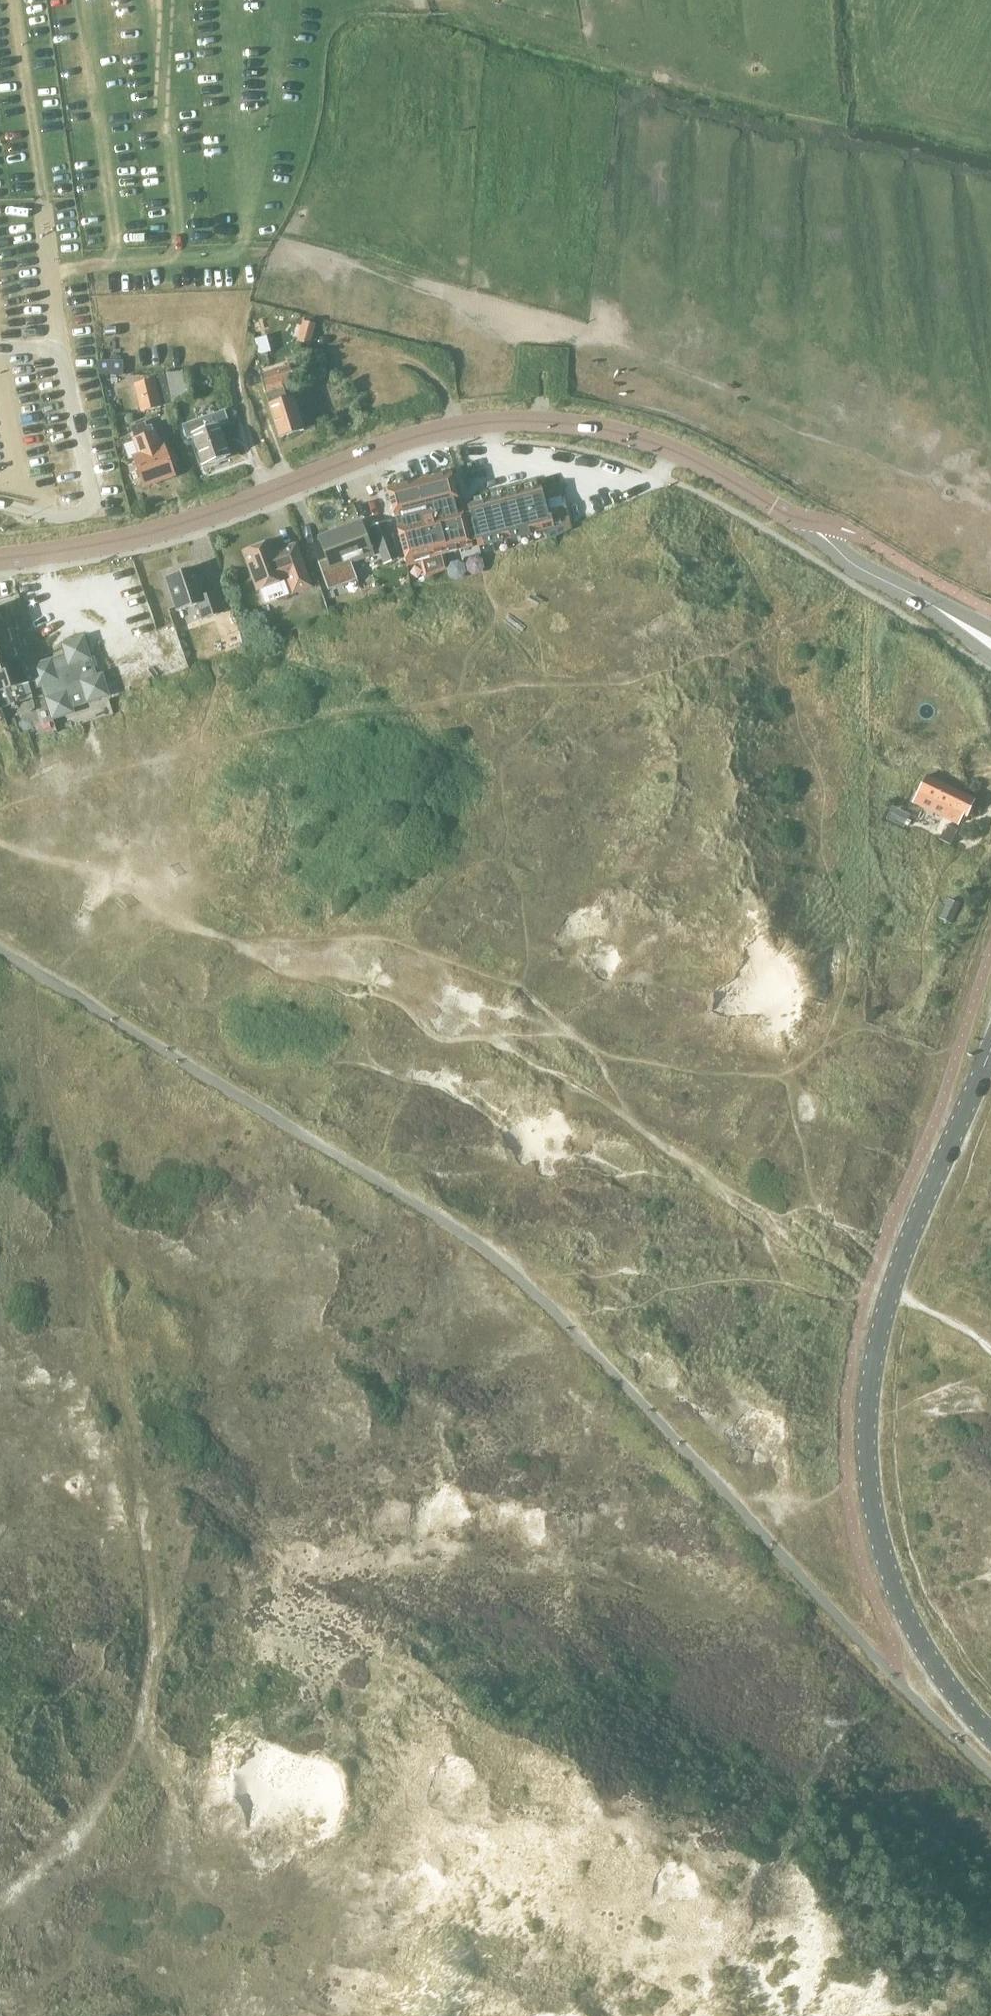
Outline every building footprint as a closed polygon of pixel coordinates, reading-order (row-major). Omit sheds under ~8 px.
[(295,341),(308,345),(314,324),(301,321),(295,341)] [(123,363),(99,363),(99,376),(123,376),(123,363)] [(303,429),(314,426),(303,392),(284,398),(280,385),(292,382),(288,367),(260,375),(268,403),(279,438),(303,431),(303,429)] [(190,398),(184,372),(180,373),(180,372),(177,373),(176,372),(168,374),(168,373),(164,373),(171,403),(190,398)] [(170,404),(163,374),(150,376),(151,380),(133,384),(139,413),(160,408),(160,406),(170,404)] [(224,411),(182,426),(186,439),(193,437),(203,465),(227,457),(216,426),(228,422),(224,411)] [(134,440),(121,444),(127,459),(132,457),(142,486),(173,475),(162,447),(158,449),(150,425),(144,427),(142,422),(129,427),(131,432),(134,440)] [(450,474),(388,490),(408,566),(419,563),(422,577),(448,570),(444,555),(471,547),(470,543),(475,542),(476,545),(531,531),(543,528),(545,536),(570,527),(562,497),(559,485),(540,489),(540,487),(470,505),(461,500),(457,501),(450,474)] [(327,559),(318,563),(327,590),(355,579),(349,563),(374,554),(372,551),(377,550),(383,565),(397,560),(383,523),(370,528),(371,529),(362,532),(358,523),(319,538),(327,559)] [(242,552),(257,591),(263,606),(311,587),(295,546),(275,554),(270,541),(242,552)] [(197,605),(202,620),(224,613),(217,592),(205,596),(195,567),(166,577),(177,611),(197,605)] [(53,719),(73,713),(68,699),(84,694),(86,703),(107,696),(101,676),(94,679),(81,640),(63,646),(66,657),(25,670),(24,665),(22,666),(3,607),(0,608),(0,709),(34,698),(30,684),(36,682),(38,688),(43,686),(53,719)] [(966,817),(973,800),(925,777),(912,802),(957,824),(962,815),(966,817)] [(945,825),(938,839),(949,845),(957,831),(945,825)] [(945,901),(937,919),(950,925),(958,906),(945,901)]
